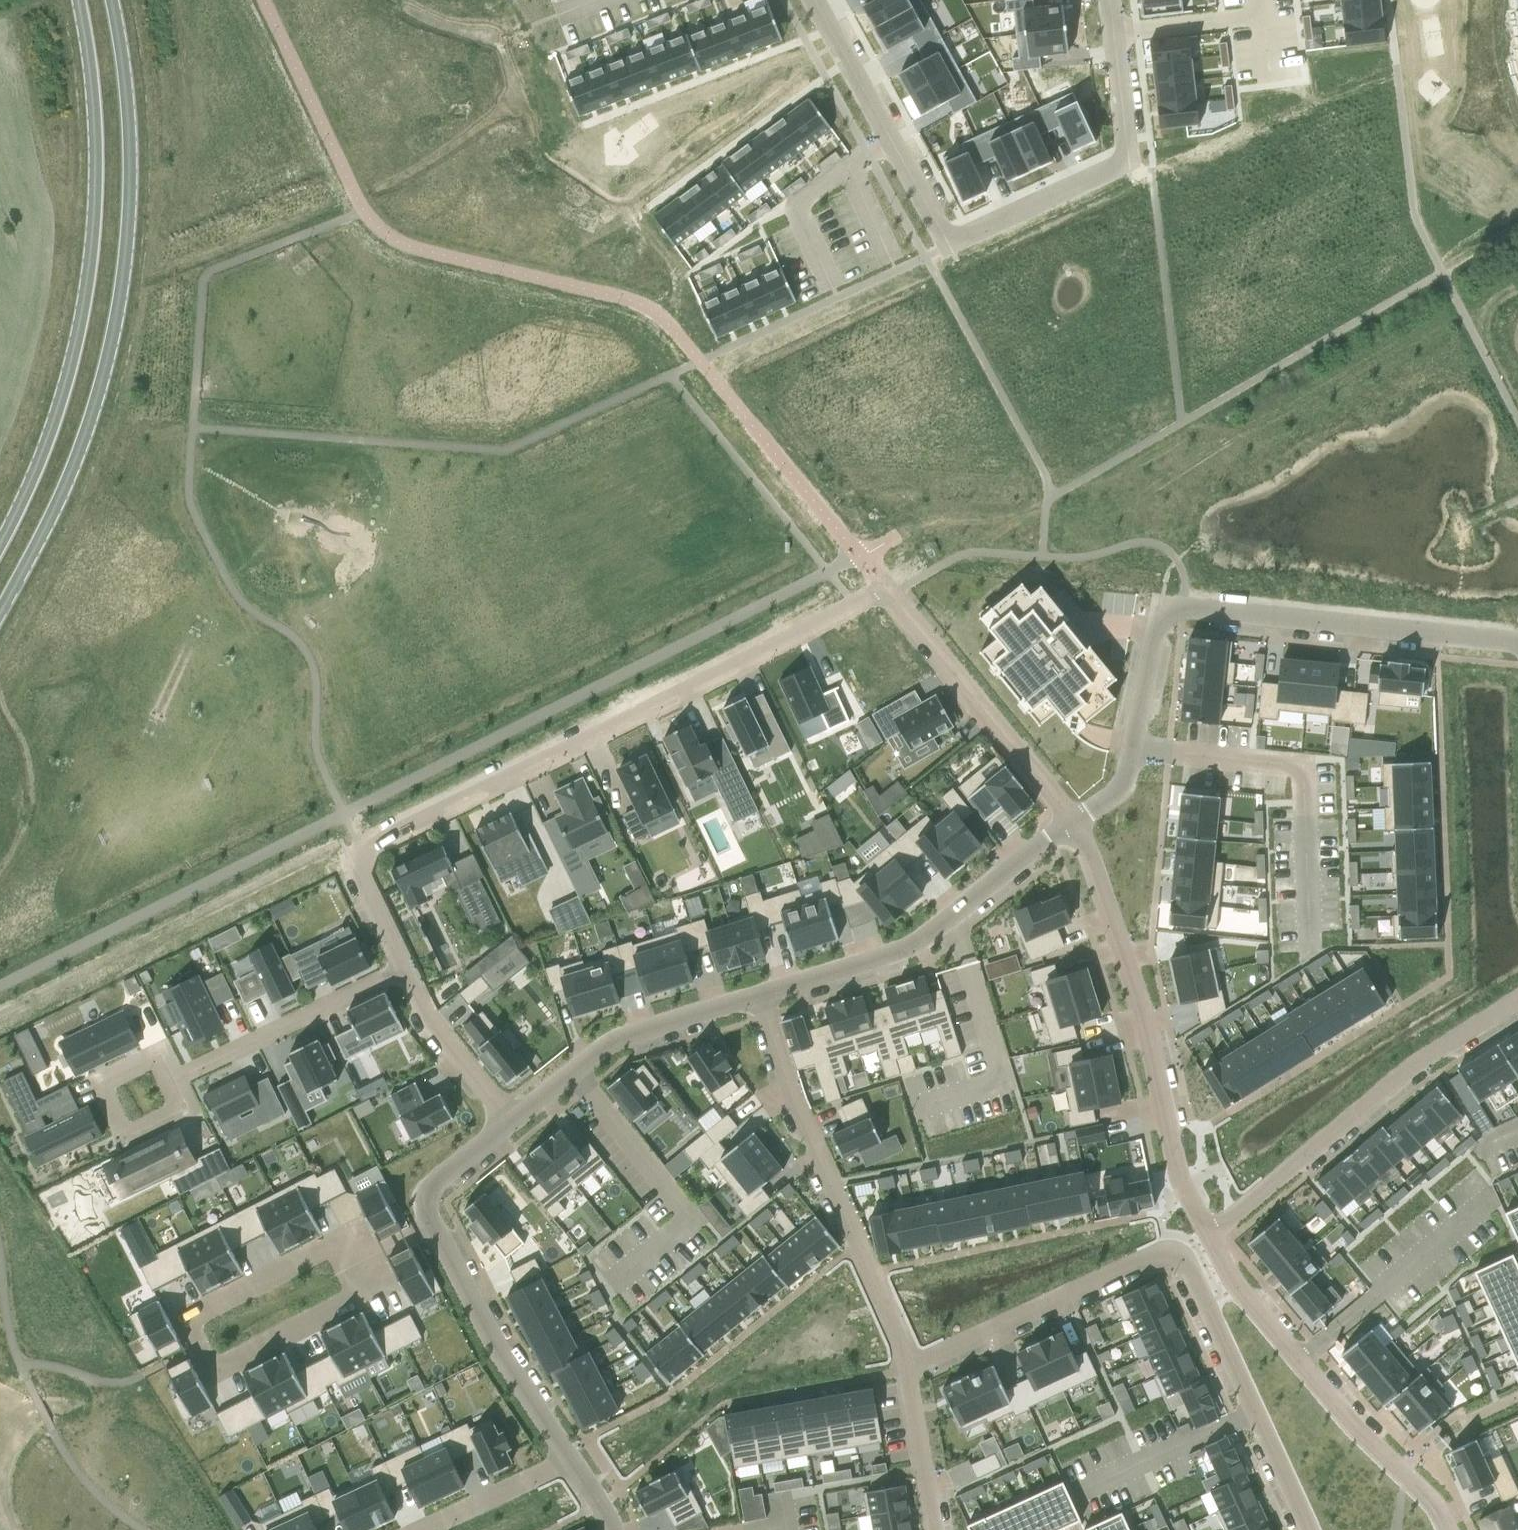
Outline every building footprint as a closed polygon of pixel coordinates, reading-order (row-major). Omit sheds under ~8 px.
[(697,2),(700,10),(711,5),(709,0),(702,0),(697,2)] [(863,9),(874,30),(922,4),(920,0),(879,0),(863,9)] [(1005,1),(1006,14),(1013,13),(1016,35),(1016,36),(1067,30),(1066,27),(1065,27),(1065,22),(1069,21),(1067,9),(1063,10),(1063,6),(1034,9),(1033,0),(1012,0),(1005,1)] [(1141,0),(1143,19),(1183,14),(1182,0),(1145,0),(1141,0)] [(1341,3),(1344,25),(1382,20),(1379,0),(1369,0),(1341,3)] [(697,2),(685,7),(688,14),(700,10),(697,2)] [(922,4),(874,30),(886,51),(905,40),(910,37),(915,46),(917,49),(940,36),(922,4)] [(769,6),(748,14),(761,48),(782,40),(769,6)] [(667,14),(656,18),(659,26),(670,21),(667,14)] [(748,14),(728,22),(741,56),(761,48),(748,14)] [(1310,17),(1301,18),(1303,30),(1311,29),(1310,17)] [(656,18),(645,23),(648,30),(659,26),(656,18)] [(1344,25),(1343,25),(1346,47),(1354,46),(1385,43),(1382,20),(1344,25)] [(728,22),(707,30),(721,64),(741,56),(728,22)] [(627,29),(616,34),(619,41),(630,37),(627,29)] [(1311,29),(1303,30),(1304,42),(1312,41),(1311,29)] [(687,35),(686,36),(701,72),(721,64),(707,30),(688,38),(687,35)] [(1018,58),(1012,59),(1013,72),(1041,69),(1040,57),(1063,54),(1068,53),(1067,43),(1066,32),(1067,32),(1067,30),(1016,36),(1018,58)] [(616,34),(605,38),(608,46),(619,41),(616,34)] [(686,36),(666,44),(679,78),(699,70),(700,72),(701,72),(686,36)] [(903,73),(900,75),(904,82),(903,82),(910,95),(958,69),(940,36),(917,49),(924,61),(903,72),(903,73)] [(1189,37),(1150,42),(1152,64),(1153,64),(1191,60),(1189,37)] [(1226,43),(1218,44),(1220,56),(1228,55),(1226,43)] [(666,44),(646,51),(659,86),(679,78),(666,44)] [(587,45),(576,50),(579,57),(590,53),(587,45)] [(576,50),(564,54),(567,62),(579,57),(576,50)] [(646,51),(626,59),(639,93),(659,86),(646,51)] [(1228,55),(1220,56),(1221,68),(1229,67),(1228,55)] [(626,59),(606,67),(619,101),(639,93),(626,59)] [(1191,60),(1153,64),(1155,86),(1193,81),(1191,60)] [(606,67),(585,75),(599,109),(619,101),(606,67)] [(958,69),(910,95),(922,116),(947,103),(953,115),(976,103),(958,69)] [(585,75),(565,83),(578,117),(599,109),(585,75)] [(1193,81),(1155,86),(1158,107),(1196,103),(1193,81)] [(1232,86),(1223,87),(1225,99),(1233,98),(1232,86)] [(1073,93),(1039,108),(1050,132),(1061,127),(1073,153),(1096,142),(1073,93)] [(1233,98),(1225,99),(1226,111),(1234,110),(1233,98)] [(802,105),(791,113),(813,142),(831,129),(809,100),(802,105)] [(1158,107),(1160,130),(1199,125),(1198,115),(1196,103),(1158,107)] [(1039,108),(1007,124),(1029,173),(1051,163),(1039,137),(1050,132),(1039,108)] [(791,113),(774,126),(796,155),(813,142),(791,113)] [(1007,124),(974,138),(985,162),(996,157),(1007,183),(1029,173),(1007,124)] [(774,126),(757,138),(778,168),(796,155),(774,126)] [(757,138),(739,151),(761,181),(778,168),(757,138)] [(964,149),(943,159),(963,203),(986,193),(974,168),(985,162),(974,138),(961,144),(964,149)] [(739,151),(722,164),(745,195),(744,193),(761,181),(739,151)] [(835,153),(826,160),(831,166),(840,159),(835,153)] [(826,160),(816,167),(821,174),(831,166),(826,160)] [(722,166),(705,179),(727,208),(745,195),(722,164),(721,164),(722,166)] [(801,178),(791,185),(796,192),(806,185),(801,178)] [(705,179),(688,192),(710,221),(727,208),(705,179)] [(791,185),(781,193),(786,199),(796,192),(791,185)] [(688,192),(671,204),(692,234),(710,221),(688,192)] [(671,204),(653,218),(674,247),(692,234),(671,204)] [(766,204),(756,211),(761,218),(771,210),(766,204)] [(756,211),(746,218),(751,225),(761,218),(756,211)] [(731,229),(721,237),(726,243),(736,236),(731,229)] [(721,237),(712,244),(716,250),(726,243),(721,237)] [(759,246),(748,251),(751,258),(762,253),(759,246)] [(704,249),(694,257),(699,263),(709,256),(704,249)] [(748,251),(737,256),(740,264),(751,258),(748,251)] [(720,264),(709,269),(712,277),(723,272),(720,264)] [(709,269),(698,274),(701,282),(712,277),(709,269)] [(781,269),(760,278),(776,311),(796,302),(781,269)] [(760,278),(741,287),(756,320),(776,311),(760,278)] [(741,287),(721,296),(736,329),(756,320),(741,287)] [(721,296),(700,305),(716,339),(736,329),(721,296)] [(981,652),(980,653),(981,654),(982,654),(982,655),(991,666),(990,666),(991,667),(992,667),(993,666),(992,666),(993,665),(1000,659),(1001,658),(1001,659),(1010,670),(1008,671),(1004,675),(1002,676),(1001,677),(1001,676),(999,677),(1000,679),(1001,678),(1006,684),(1010,689),(1020,701),(1019,701),(1020,703),(1021,702),(1021,701),(1023,699),(1029,694),(1033,698),(1038,705),(1037,706),(1030,712),(1029,712),(1029,711),(1029,712),(1028,712),(1029,714),(1029,713),(1030,713),(1039,725),(1038,725),(1039,727),(1041,726),(1040,725),(1056,712),(1062,719),(1064,721),(1063,722),(1064,723),(1065,722),(1065,721),(1066,720),(1076,712),(1080,717),(1084,722),(1083,722),(1084,723),(1083,724),(1084,725),(1086,724),(1085,723),(1086,722),(1114,700),(1116,699),(1115,698),(1114,699),(1105,688),(1115,680),(1116,681),(1117,680),(1116,679),(1115,679),(1090,648),(1091,648),(1090,646),(1089,647),(1086,650),(1085,649),(1065,624),(1065,623),(1065,622),(1066,621),(1067,621),(1067,622),(1068,620),(1067,619),(1067,620),(1066,619),(1042,589),(1042,588),(1041,587),(1040,588),(1040,589),(1031,596),(1023,586),(1023,585),(1022,584),(1021,585),(1021,586),(996,606),(993,609),(992,609),(991,610),(992,611),(992,610),(993,611),(994,611),(1001,620),(992,628),(990,629),(989,629),(989,630),(990,631),(990,630),(991,632),(998,640),(983,652),(982,653),(981,652)] [(1113,600),(1108,638),(1136,642),(1142,604),(1113,600)] [(1189,638),(1187,659),(1234,664),(1234,663),(1230,663),(1232,642),(1189,638)] [(1256,654),(1255,666),(1263,667),(1264,655),(1256,654)] [(1187,659),(1185,680),(1232,685),(1234,664),(1187,659)] [(1261,683),(1258,719),(1277,721),(1278,710),(1305,713),(1310,664),(1282,661),(1279,685),(1261,683)] [(1370,666),(1367,690),(1380,691),(1378,705),(1399,707),(1400,694),(1423,696),(1423,694),(1426,695),(1427,680),(1424,680),(1425,670),(1408,668),(1409,664),(1397,663),(1389,662),(1389,663),(1388,666),(1379,665),(1379,667),(1370,666)] [(1310,664),(1305,713),(1331,716),(1330,721),(1350,723),(1353,692),(1335,691),(1338,667),(1310,664)] [(809,665),(780,680),(801,723),(823,712),(831,728),(852,718),(836,687),(839,685),(839,684),(823,692),(809,665)] [(1255,666),(1254,678),(1262,679),(1263,667),(1255,666)] [(1185,680),(1183,700),(1221,704),(1223,684),(1232,685),(1185,680)] [(914,692),(873,716),(886,739),(899,732),(910,751),(953,726),(936,696),(924,703),(921,704),(920,703),(920,702),(919,703),(916,704),(915,705),(915,704),(910,696),(915,694),(914,692)] [(1353,692),(1350,723),(1364,725),(1367,694),(1353,692)] [(1246,694),(1245,706),(1253,707),(1254,695),(1246,694)] [(745,698),(722,710),(729,724),(724,726),(733,744),(737,741),(745,758),(768,747),(774,760),(790,752),(772,714),(757,721),(745,698)] [(1183,700),(1180,721),(1218,725),(1221,704),(1183,700)] [(1245,706),(1243,718),(1252,719),(1253,707),(1245,706)] [(882,742),(868,718),(855,725),(869,749),(882,742)] [(1068,767),(1089,754),(1069,723),(1048,736),(1068,767)] [(690,725),(663,738),(672,755),(671,756),(678,771),(679,770),(687,787),(711,776),(734,823),(758,812),(722,737),(700,747),(690,725)] [(646,757),(618,771),(637,810),(624,816),(636,842),(649,835),(644,824),(672,811),(646,757)] [(1392,764),(1382,764),(1383,787),(1431,785),(1430,763),(1392,764)] [(963,785),(958,788),(967,799),(968,801),(968,800),(984,820),(983,821),(985,822),(997,811),(996,810),(996,809),(1000,806),(1007,814),(1012,820),(1011,820),(1012,822),(1034,804),(1033,803),(1032,803),(1027,797),(1021,790),(1022,789),(1023,788),(1006,767),(1004,768),(1005,768),(1004,769),(999,773),(980,789),(972,779),(971,778),(963,785)] [(1353,776),(1345,776),(1345,789),(1353,788),(1353,776)] [(565,815),(543,825),(579,898),(597,890),(577,848),(608,833),(600,816),(605,814),(598,798),(593,801),(582,779),(554,793),(565,815)] [(1431,785),(1383,787),(1383,788),(1388,788),(1389,808),(1384,808),(1384,809),(1432,807),(1431,785)] [(1345,789),(1346,801),(1354,800),(1353,788),(1345,789)] [(926,816),(926,817),(962,861),(981,846),(961,822),(972,813),(952,789),(941,799),(947,807),(951,811),(934,825),(926,816)] [(1182,794),(1179,816),(1217,820),(1220,797),(1182,794)] [(884,799),(872,809),(878,818),(890,807),(884,799)] [(1432,807),(1384,809),(1385,830),(1433,829),(1432,807)] [(1262,811),(1254,812),(1255,823),(1263,823),(1262,811)] [(511,814),(475,831),(499,881),(542,860),(529,834),(523,837),(511,814)] [(1179,816),(1177,838),(1215,842),(1217,820),(1179,816)] [(926,817),(897,841),(913,861),(924,852),(944,877),(947,874),(949,876),(960,867),(958,865),(961,863),(961,862),(962,861),(926,817)] [(1355,819),(1347,819),(1347,832),(1355,832),(1355,819)] [(1263,823),(1255,823),(1255,836),(1263,835),(1263,823)] [(1433,829),(1385,830),(1385,831),(1394,831),(1395,851),(1390,851),(1390,852),(1433,850),(1433,829)] [(1355,832),(1347,832),(1348,844),(1356,844),(1355,832)] [(1177,838),(1175,859),(1223,864),(1223,863),(1213,862),(1215,842),(1177,838)] [(897,841),(867,865),(903,909),(907,906),(908,908),(919,899),(918,897),(922,894),(902,870),(913,861),(897,841)] [(394,869),(391,871),(411,911),(412,910),(411,908),(417,906),(422,903),(427,901),(427,903),(429,902),(422,887),(440,878),(442,877),(447,886),(447,888),(452,885),(465,911),(472,925),(474,924),(477,923),(481,931),(500,922),(479,878),(461,887),(448,859),(442,846),(438,848),(437,849),(437,848),(436,848),(436,850),(432,852),(408,863),(397,868),(397,867),(396,867),(396,868),(394,869)] [(1433,850),(1390,852),(1391,873),(1434,872),(1433,850)] [(1264,855),(1256,855),(1256,867),(1264,867),(1264,855)] [(1175,859),(1173,881),(1220,886),(1223,864),(1175,859)] [(1356,862),(1348,863),(1349,875),(1357,875),(1356,862)] [(850,879),(836,883),(844,908),(866,901),(885,924),(902,910),(903,909),(867,865),(866,865),(871,870),(854,884),(850,879)] [(1264,867),(1256,867),(1257,879),(1265,879),(1264,867)] [(1434,872),(1391,873),(1391,874),(1396,874),(1397,895),(1435,893),(1434,872)] [(1349,875),(1349,887),(1357,887),(1357,875),(1349,875)] [(799,890),(798,890),(815,946),(837,939),(837,940),(839,939),(829,909),(842,904),(843,908),(844,908),(836,883),(835,879),(820,884),(822,890),(811,894),(801,897),(799,890)] [(1173,881),(1171,902),(1218,907),(1220,886),(1173,881)] [(760,892),(759,893),(770,927),(783,923),(793,954),(794,953),(794,952),(815,946),(798,890),(763,902),(760,892)] [(750,914),(728,921),(742,966),(756,962),(755,960),(765,957),(762,950),(756,931),(770,927),(759,893),(744,897),(750,914)] [(1398,915),(1393,915),(1393,917),(1436,915),(1435,893),(1397,895),(1398,915)] [(560,907),(549,912),(559,934),(591,924),(579,898),(560,907)] [(1016,916),(1012,918),(1031,962),(1062,949),(1055,934),(1055,935),(1053,936),(1052,934),(1051,930),(1056,928),(1069,922),(1067,917),(1069,916),(1063,903),(1061,904),(1060,901),(1059,898),(1041,906),(1040,904),(1024,911),(1016,914),(1016,916)] [(1266,898),(1258,899),(1258,911),(1266,910),(1266,898)] [(1171,902),(1168,925),(1216,929),(1218,907),(1171,902)] [(1358,905),(1350,906),(1351,918),(1359,918),(1358,905)] [(1266,910),(1258,911),(1259,923),(1267,923),(1266,910)] [(1436,915),(1393,917),(1394,939),(1425,938),(1437,937),(1436,915)] [(1359,918),(1351,918),(1351,930),(1359,930),(1359,918)] [(704,920),(689,924),(697,949),(711,945),(719,972),(728,969),(729,970),(742,966),(728,921),(727,921),(729,926),(708,932),(704,920)] [(676,932),(654,939),(670,989),(693,982),(684,954),(697,949),(689,924),(675,929),(676,932)] [(221,935),(208,941),(215,953),(227,947),(221,935)] [(513,936),(478,963),(486,973),(518,947),(513,936)] [(320,941),(290,956),(298,971),(299,970),(319,961),(329,980),(332,986),(348,979),(355,976),(355,975),(371,968),(357,939),(355,940),(326,954),(320,941)] [(631,942),(617,947),(625,972),(638,968),(647,996),(670,989),(654,939),(632,946),(631,942)] [(254,975),(239,983),(246,996),(265,987),(268,994),(273,1004),(295,993),(290,983),(301,978),(298,971),(290,956),(290,954),(279,960),(271,944),(249,955),(257,970),(259,976),(256,978),(254,975)] [(583,961),(582,962),(597,1010),(619,1003),(611,976),(625,972),(617,947),(602,951),(604,958),(584,965),(583,961)] [(1268,950),(1256,951),(1256,963),(1268,963),(1268,950)] [(1208,951),(1170,960),(1170,961),(1171,961),(1175,982),(1217,973),(1223,971),(1219,952),(1209,955),(1208,951)] [(1326,954),(1316,961),(1320,967),(1330,961),(1326,954)] [(1316,961),(1306,967),(1310,974),(1320,967),(1316,961)] [(559,965),(544,969),(552,995),(565,990),(567,996),(574,1017),(597,1010),(582,962),(560,968),(559,965)] [(1000,964),(988,968),(992,980),(1004,977),(1000,964)] [(1054,965),(1029,973),(1033,987),(1037,986),(1040,985),(1045,1000),(1047,1006),(1040,1008),(1040,1009),(1053,1005),(1093,993),(1086,970),(1058,978),(1054,965)] [(1363,969),(1347,978),(1369,1014),(1385,1005),(1382,1001),(1392,995),(1384,982),(1374,988),(1363,969)] [(1297,972),(1287,979),(1291,985),(1301,979),(1297,972)] [(203,987),(165,1006),(175,1025),(175,1026),(179,1024),(180,1024),(180,1025),(190,1045),(207,1037),(204,1031),(214,1026),(220,1024),(213,1009),(212,1008),(214,1008),(234,998),(222,973),(202,983),(203,987)] [(1217,973),(1175,982),(1180,1002),(1179,1002),(1180,1004),(1195,1000),(1201,1025),(1226,1009),(1217,973)] [(129,993),(140,987),(134,977),(123,982),(129,993)] [(481,977),(459,994),(468,1006),(490,988),(481,977)] [(924,978),(904,984),(920,1033),(936,1027),(944,1053),(947,1060),(961,1056),(943,995),(942,996),(931,999),(929,994),(924,978)] [(1347,978),(1332,987),(1355,1023),(1369,1014),(1347,978)] [(1287,979),(1277,985),(1281,992),(1291,985),(1287,979)] [(892,1011),(881,1014),(895,1060),(900,1075),(895,1060),(909,1056),(904,1041),(903,1038),(907,1037),(920,1033),(904,984),(885,990),(890,1006),(892,1011)] [(1332,987),(1318,996),(1340,1032),(1355,1023),(1332,987)] [(1268,990),(1257,997),(1262,1003),(1272,997),(1268,990)] [(1060,1027),(1047,1031),(1051,1045),(1077,1038),(1073,1024),(1099,1016),(1092,994),(1094,993),(1093,993),(1053,1005),(1060,1027)] [(354,1028),(334,1037),(345,1060),(376,1045),(371,1034),(398,1022),(403,1033),(404,1032),(385,994),(347,1012),(354,1028)] [(1318,996),(1303,1005),(1325,1041),(1340,1032),(1318,996)] [(854,997),(843,1001),(860,1056),(862,1055),(877,1051),(884,1076),(886,1079),(900,1075),(895,1060),(881,1014),(869,1018),(868,1013),(863,997),(855,999),(854,997)] [(1257,997),(1247,1003),(1251,1010),(1262,1003),(1257,997)] [(831,1030),(819,1034),(840,1100),(841,1100),(834,1079),(844,1076),(848,1075),(847,1074),(844,1062),(842,1057),(844,1056),(852,1054),(858,1052),(858,1053),(859,1056),(860,1056),(843,1001),(831,1004),(832,1006),(824,1009),(829,1025),(831,1030)] [(1303,1005),(1288,1014),(1313,1054),(1314,1053),(1311,1050),(1325,1041),(1303,1005)] [(1238,1008),(1228,1015),(1232,1022),(1243,1015),(1238,1008)] [(482,1012),(464,1027),(473,1038),(480,1047),(478,1049),(479,1050),(480,1049),(481,1051),(485,1055),(481,1058),(486,1064),(494,1073),(495,1072),(497,1070),(504,1078),(506,1082),(507,1083),(506,1084),(507,1085),(529,1067),(528,1066),(527,1067),(526,1065),(524,1062),(514,1050),(520,1046),(521,1046),(508,1029),(503,1033),(502,1034),(501,1034),(501,1033),(500,1033),(501,1032),(500,1031),(498,1033),(482,1012)] [(124,1014),(61,1044),(75,1074),(138,1044),(124,1014)] [(1290,1018),(1276,1027),(1298,1063),(1313,1054),(1288,1014),(1288,1015),(1290,1018)] [(1228,1015),(1218,1021),(1222,1028),(1232,1022),(1228,1015)] [(802,1016),(781,1022),(797,1071),(814,1065),(826,1104),(840,1100),(819,1034),(808,1037),(802,1016)] [(1209,1027),(1199,1033),(1203,1040),(1213,1033),(1209,1027)] [(1276,1027),(1261,1036),(1284,1072),(1298,1063),(1276,1027)] [(1199,1033),(1189,1039),(1193,1046),(1203,1040),(1199,1033)] [(1498,1046),(1517,1077),(1517,1034),(1517,1033),(1498,1046)] [(1261,1036),(1247,1045),(1269,1081),(1284,1072),(1261,1036)] [(290,1080),(277,1086),(298,1130),(312,1124),(306,1112),(300,1099),(321,1089),(338,1081),(329,1063),(336,1060),(328,1044),(321,1047),(318,1040),(311,1043),(308,1038),(293,1045),(296,1051),(289,1054),(292,1061),(284,1065),(290,1080)] [(692,1056),(688,1059),(718,1104),(739,1090),(728,1073),(726,1071),(729,1069),(730,1068),(720,1053),(716,1056),(709,1045),(705,1047),(703,1044),(690,1053),(692,1056)] [(1247,1045),(1232,1054),(1254,1090),(1269,1081),(1247,1045)] [(1478,1058),(1507,1104),(1517,1097),(1517,1096),(1510,1083),(1517,1077),(1498,1046),(1478,1058)] [(1080,1048),(1054,1053),(1057,1068),(1066,1066),(1070,1088),(1065,1089),(1066,1089),(1115,1079),(1110,1056),(1083,1061),(1081,1051),(1080,1048)] [(1218,1062),(1217,1063),(1240,1099),(1241,1099),(1241,1098),(1254,1090),(1232,1054),(1218,1062)] [(1478,1058),(1457,1071),(1459,1074),(1477,1103),(1487,1097),(1496,1111),(1507,1104),(1478,1058)] [(1217,1063),(1202,1072),(1224,1109),(1240,1099),(1217,1063)] [(632,1068),(607,1089),(607,1090),(608,1089),(633,1121),(634,1122),(659,1102),(658,1101),(658,1102),(650,1092),(659,1085),(643,1065),(634,1072),(633,1071),(632,1070),(632,1068)] [(1459,1074),(1449,1081),(1483,1135),(1494,1128),(1477,1103),(1459,1074)] [(238,1079),(207,1094),(220,1120),(217,1122),(225,1137),(227,1136),(229,1141),(231,1140),(229,1135),(245,1127),(243,1122),(238,1113),(251,1107),(260,1126),(285,1114),(268,1078),(249,1087),(243,1076),(238,1079)] [(1115,1079),(1066,1089),(1070,1112),(1067,1113),(1070,1127),(1095,1122),(1093,1108),(1120,1103),(1115,1079)] [(391,1095),(389,1096),(412,1140),(411,1140),(412,1142),(437,1129),(436,1127),(451,1119),(452,1120),(453,1119),(440,1094),(439,1095),(423,1104),(420,1099),(423,1097),(415,1083),(414,1083),(414,1084),(391,1096),(391,1095)] [(14,1096),(11,1097),(16,1107),(15,1108),(28,1134),(29,1135),(29,1136),(25,1138),(33,1155),(34,1155),(40,1166),(51,1160),(51,1161),(58,1157),(56,1154),(83,1140),(85,1144),(103,1135),(89,1106),(80,1111),(79,1112),(75,1114),(66,1095),(63,1090),(67,1088),(68,1090),(69,1090),(67,1086),(36,1101),(30,1088),(27,1089),(14,1096)] [(1436,1088),(1423,1099),(1453,1134),(1453,1133),(1450,1129),(1463,1119),(1437,1087),(1436,1088)] [(845,1129),(832,1135),(842,1158),(858,1151),(859,1153),(881,1143),(862,1098),(840,1108),(841,1109),(849,1128),(845,1129)] [(1423,1099),(1410,1110),(1440,1145),(1453,1134),(1423,1099)] [(1410,1110),(1398,1120),(1421,1148),(1433,1138),(1439,1145),(1440,1145),(1410,1110)] [(727,1115),(705,1133),(715,1145),(719,1142),(737,1127),(727,1115)] [(1382,1127),(1381,1128),(1382,1128),(1408,1159),(1421,1148),(1398,1120),(1385,1130),(1382,1127)] [(1102,1125),(1075,1131),(1078,1145),(1105,1140),(1102,1125)] [(1382,1128),(1369,1139),(1398,1174),(1399,1173),(1393,1166),(1404,1156),(1407,1159),(1408,1159),(1382,1128)] [(1075,1130),(1063,1133),(1064,1141),(1076,1138),(1075,1130)] [(552,1136),(541,1145),(576,1188),(606,1164),(589,1144),(578,1152),(561,1131),(554,1137),(552,1136)] [(715,1145),(699,1158),(709,1171),(714,1166),(728,1184),(768,1152),(754,1134),(753,1132),(728,1153),(719,1142),(715,1145)] [(173,1133),(111,1163),(127,1195),(168,1175),(179,1197),(231,1170),(219,1146),(187,1162),(173,1133)] [(705,1133),(683,1151),(693,1163),(699,1158),(715,1145),(705,1133)] [(1471,1136),(1461,1144),(1467,1150),(1476,1142),(1471,1136)] [(1369,1139),(1356,1150),(1385,1184),(1398,1174),(1369,1139)] [(1054,1143),(1046,1145),(1049,1156),(1057,1155),(1054,1143)] [(1461,1144),(1452,1152),(1457,1158),(1467,1150),(1461,1144)] [(531,1155),(524,1161),(541,1182),(530,1191),(553,1219),(565,1210),(559,1202),(576,1188),(541,1145),(530,1154),(531,1155)] [(1020,1150),(1012,1152),(1014,1164),(1022,1162),(1020,1150)] [(1356,1150),(1343,1160),(1373,1195),(1370,1191),(1382,1181),(1384,1184),(1385,1185),(1385,1184),(1356,1150)] [(768,1152),(728,1184),(742,1201),(736,1205),(746,1218),(770,1198),(762,1187),(783,1170),(782,1168),(782,1169),(768,1152)] [(1012,1152),(1004,1153),(1006,1165),(1014,1164),(1012,1152)] [(1445,1158),(1436,1165),(1441,1172),(1450,1164),(1445,1158)] [(978,1159),(970,1160),(972,1172),(980,1171),(978,1159)] [(970,1160),(962,1162),(964,1174),(972,1172),(970,1160)] [(1343,1160),(1331,1171),(1360,1206),(1373,1195),(1343,1160)] [(1436,1165),(1426,1173),(1432,1179),(1441,1172),(1436,1165)] [(935,1167),(927,1169),(930,1181),(938,1179),(935,1167)] [(334,1169),(317,1178),(329,1202),(346,1193),(334,1169)] [(927,1169),(919,1171),(922,1183),(930,1181),(927,1169)] [(1417,1170),(1404,1181),(1412,1190),(1425,1179),(1417,1170)] [(1317,1181),(1316,1182),(1340,1210),(1353,1199),(1359,1207),(1360,1206),(1331,1171),(1318,1182),(1317,1181)] [(1083,1173),(1061,1178),(1069,1215),(1091,1211),(1083,1173)] [(315,1174),(274,1194),(300,1244),(313,1237),(313,1236),(321,1232),(310,1212),(329,1202),(317,1178),(315,1174)] [(1105,1196),(1096,1198),(1099,1216),(1109,1214),(1109,1215),(1118,1213),(1119,1217),(1127,1216),(1138,1213),(1137,1209),(1154,1206),(1152,1196),(1155,1195),(1152,1181),(1149,1181),(1149,1180),(1128,1184),(1126,1174),(1102,1179),(1105,1196)] [(893,1176),(885,1178),(887,1190),(895,1188),(893,1176)] [(885,1178),(877,1179),(879,1191),(887,1190),(885,1178)] [(1061,1178),(1040,1182),(1048,1220),(1069,1215),(1061,1178)] [(1508,1178),(1497,1183),(1500,1190),(1511,1185),(1508,1178)] [(384,1180),(355,1195),(379,1242),(401,1230),(389,1207),(388,1205),(394,1202),(395,1201),(391,1193),(384,1180)] [(1040,1182),(1019,1187),(1027,1226),(1028,1225),(1028,1224),(1048,1220),(1040,1182)] [(789,1184),(779,1191),(786,1199),(795,1191),(789,1184)] [(1019,1187),(998,1191),(1006,1230),(1027,1226),(1019,1187)] [(1403,1187),(1394,1195),(1399,1201),(1408,1193),(1403,1187)] [(998,1191),(977,1195),(985,1234),(1006,1230),(998,1191)] [(485,1193),(463,1211),(464,1212),(465,1212),(465,1211),(465,1212),(471,1219),(475,1224),(473,1225),(471,1227),(484,1242),(487,1239),(491,1244),(492,1245),(491,1246),(492,1247),(494,1245),(505,1259),(524,1244),(518,1236),(513,1230),(514,1229),(513,1228),(512,1229),(511,1227),(516,1224),(517,1222),(504,1206),(498,1211),(496,1209),(486,1196),(485,1195),(486,1195),(486,1194),(485,1193)] [(274,1194),(235,1215),(250,1243),(267,1234),(278,1254),(286,1250),(286,1251),(300,1244),(274,1194)] [(977,1195),(956,1200),(964,1239),(985,1234),(977,1195)] [(1394,1195),(1385,1203),(1390,1209),(1399,1201),(1394,1195)] [(956,1200),(934,1204),(943,1243),(964,1239),(956,1200)] [(1322,1201),(1312,1209),(1317,1215),(1327,1207),(1322,1201)] [(934,1204),(913,1208),(921,1246),(941,1242),(942,1243),(943,1243),(934,1204)] [(1327,1207),(1317,1215),(1323,1221),(1332,1213),(1327,1207)] [(1505,1214),(1517,1243),(1517,1207),(1505,1214)] [(767,1208),(758,1216),(764,1224),(773,1216),(767,1208)] [(913,1208),(892,1213),(900,1252),(901,1252),(901,1250),(921,1246),(913,1208)] [(1378,1209),(1368,1216),(1373,1223),(1383,1215),(1378,1209)] [(716,1212),(707,1220),(714,1229),(724,1221),(716,1212)] [(892,1213),(870,1217),(878,1256),(900,1252),(892,1213)] [(235,1215),(196,1234),(221,1284),(235,1277),(235,1276),(242,1272),(240,1267),(232,1252),(250,1243),(235,1215)] [(758,1216),(748,1224),(755,1231),(764,1224),(758,1216)] [(1281,1216),(1248,1243),(1263,1261),(1296,1233),(1281,1216)] [(1368,1216),(1359,1224),(1364,1230),(1373,1223),(1368,1216)] [(814,1219),(798,1232),(821,1260),(837,1247),(838,1248),(839,1247),(815,1217),(814,1218),(814,1219)] [(798,1232),(781,1245),(804,1274),(821,1260),(798,1232)] [(1296,1233),(1263,1261),(1276,1277),(1313,1247),(1313,1246),(1305,1252),(1297,1242),(1293,1237),(1296,1234),(1296,1233)] [(196,1234),(156,1255),(158,1259),(171,1283),(189,1273),(198,1291),(200,1294),(206,1291),(207,1290),(207,1291),(221,1284),(196,1234)] [(1349,1234),(1340,1242),(1345,1248),(1354,1240),(1349,1234)] [(733,1236),(724,1243),(730,1251),(739,1244),(733,1236)] [(587,1242),(578,1249),(582,1255),(592,1248),(587,1242)] [(147,1243),(132,1251),(141,1268),(156,1260),(147,1243)] [(724,1243),(715,1251),(721,1259),(730,1251),(724,1243)] [(45,1254),(48,1262),(68,1252),(65,1245),(45,1254)] [(763,1256),(762,1256),(788,1288),(789,1287),(788,1287),(804,1274),(781,1245),(765,1258),(763,1256)] [(1313,1247),(1276,1277),(1290,1294),(1327,1263),(1313,1247)] [(410,1248),(388,1259),(412,1306),(441,1291),(430,1270),(423,1273),(410,1248)] [(1339,1253),(1329,1262),(1334,1268),(1344,1259),(1339,1253)] [(1474,1272),(1482,1289),(1517,1272),(1517,1267),(1512,1255),(1474,1272)] [(762,1257),(746,1271),(769,1300),(770,1299),(769,1298),(785,1286),(787,1289),(788,1288),(762,1256),(761,1257),(762,1257)] [(156,1260),(141,1268),(153,1292),(168,1284),(171,1283),(158,1259),(156,1260)] [(535,1259),(510,1272),(516,1285),(524,1280),(541,1272),(535,1259)] [(700,1263),(690,1271),(696,1278),(706,1271),(700,1263)] [(1327,1263),(1290,1294),(1314,1323),(1342,1300),(1338,1296),(1331,1286),(1321,1294),(1317,1290),(1311,1282),(1309,1280),(1311,1278),(1328,1264),(1327,1263)] [(588,1271),(578,1276),(581,1283),(592,1278),(588,1271)] [(690,1271),(681,1278),(687,1286),(696,1278),(690,1271)] [(746,1271),(729,1284),(752,1313),(769,1300),(746,1271)] [(1482,1289),(1489,1305),(1517,1291),(1517,1272),(1482,1289)] [(540,1279),(506,1297),(517,1317),(551,1299),(540,1279)] [(1155,1281),(1113,1300),(1122,1321),(1164,1302),(1155,1281)] [(729,1284),(712,1298),(735,1326),(751,1313),(751,1314),(752,1313),(729,1284)] [(1455,1288),(1448,1291),(1453,1302),(1460,1299),(1455,1288)] [(598,1290),(588,1295),(591,1303),(602,1297),(598,1290)] [(666,1290),(656,1298),(662,1306),(672,1298),(666,1290)] [(1489,1305),(1496,1320),(1517,1310),(1517,1291),(1489,1305)] [(602,1297),(591,1303),(595,1310),(606,1304),(602,1297)] [(656,1298),(647,1305),(653,1313),(662,1306),(656,1298)] [(712,1298),(695,1311),(718,1340),(735,1326),(712,1298)] [(551,1299),(517,1317),(527,1336),(561,1318),(551,1299)] [(159,1301),(130,1316),(138,1333),(141,1337),(148,1334),(156,1351),(160,1359),(183,1348),(164,1312),(159,1301)] [(1164,1302),(1122,1321),(1123,1321),(1126,1320),(1131,1317),(1140,1337),(1173,1321),(1164,1302)] [(1463,1303),(1455,1307),(1460,1318),(1468,1314),(1463,1303)] [(1496,1320),(1503,1336),(1517,1329),(1517,1310),(1496,1320)] [(678,1324),(703,1356),(704,1356),(702,1353),(718,1340),(695,1311),(679,1324),(678,1324)] [(354,1316),(341,1323),(366,1372),(367,1372),(365,1367),(404,1347),(391,1323),(373,1333),(362,1312),(355,1316),(354,1316)] [(409,1314),(391,1323),(404,1347),(422,1338),(409,1314)] [(1452,1314),(1441,1319),(1444,1327),(1455,1322),(1452,1314)] [(1468,1314),(1460,1318),(1465,1329),(1473,1325),(1468,1314)] [(561,1318),(527,1336),(537,1355),(571,1338),(561,1318)] [(631,1318),(622,1325),(625,1329),(628,1333),(637,1326),(631,1318)] [(1173,1321),(1140,1337),(1149,1356),(1182,1341),(1173,1321)] [(1444,1327),(1447,1334),(1459,1329),(1455,1322),(1444,1327)] [(330,1355),(313,1364),(327,1392),(328,1392),(326,1387),(336,1382),(338,1386),(366,1372),(341,1323),(327,1330),(328,1330),(320,1334),(330,1355)] [(679,1327),(663,1341),(686,1369),(702,1356),(703,1357),(703,1356),(678,1324),(677,1325),(679,1327)] [(1095,1324),(1084,1329),(1088,1337),(1099,1332),(1095,1324)] [(1399,1325),(1390,1333),(1395,1339),(1404,1332),(1399,1325)] [(613,1328),(604,1336),(609,1342),(619,1335),(613,1328)] [(1503,1336),(1510,1351),(1517,1348),(1517,1329),(1503,1336)] [(1371,1331),(1341,1355),(1356,1372),(1385,1348),(1371,1331)] [(1099,1332),(1088,1337),(1091,1344),(1102,1339),(1099,1332)] [(1052,1335),(1039,1341),(1062,1392),(1097,1376),(1086,1352),(1073,1358),(1061,1333),(1053,1337),(1052,1335)] [(619,1335),(609,1342),(614,1348),(624,1341),(619,1335)] [(1477,1335),(1470,1338),(1475,1349),(1482,1346),(1477,1335)] [(571,1338),(537,1355),(547,1374),(588,1353),(587,1353),(580,1356),(571,1338)] [(646,1353),(645,1354),(669,1384),(670,1383),(669,1382),(686,1369),(663,1341),(647,1354),(646,1353)] [(1029,1378),(1017,1384),(1029,1410),(1028,1408),(1062,1392),(1039,1341),(1026,1347),(1027,1349),(1018,1353),(1029,1378)] [(1182,1341),(1149,1356),(1158,1375),(1157,1375),(1153,1377),(1154,1378),(1191,1360),(1182,1341)] [(1385,1348),(1356,1372),(1369,1389),(1406,1358),(1392,1342),(1385,1348)] [(1482,1346),(1475,1349),(1480,1360),(1487,1357),(1482,1346)] [(1108,1351),(1097,1356),(1100,1363),(1111,1358),(1108,1351)] [(276,1356),(263,1363),(288,1412),(327,1392),(313,1364),(295,1373),(284,1353),(276,1356)] [(588,1353),(547,1374),(547,1375),(554,1371),(564,1390),(598,1372),(588,1353)] [(1471,1355),(1460,1361),(1463,1368),(1474,1363),(1471,1355)] [(1406,1358),(1369,1389),(1383,1406),(1428,1369),(1427,1368),(1420,1374),(1406,1358)] [(189,1359),(166,1371),(180,1398),(173,1402),(183,1421),(213,1406),(189,1359)] [(1191,1360),(1154,1378),(1163,1397),(1204,1378),(1204,1377),(1203,1378),(1200,1379),(1191,1360)] [(640,1364),(632,1370),(637,1376),(646,1369),(641,1362),(640,1364)] [(252,1395),(234,1405),(246,1429),(285,1408),(287,1413),(288,1412),(263,1363),(249,1370),(242,1374),(252,1395)] [(1463,1368),(1466,1375),(1478,1370),(1474,1363),(1463,1368)] [(967,1376),(988,1423),(1013,1412),(1015,1417),(1029,1410),(1017,1384),(1016,1385),(1017,1386),(1005,1391),(993,1366),(968,1378),(967,1376)] [(1491,1366),(1484,1369),(1489,1380),(1496,1377),(1491,1366)] [(646,1369),(637,1376),(642,1383),(651,1375),(646,1369)] [(1428,1369),(1383,1406),(1384,1406),(1392,1400),(1405,1416),(1442,1385),(1428,1369)] [(598,1372),(564,1390),(573,1409),(607,1391),(598,1372)] [(952,1385),(942,1390),(961,1431),(986,1419),(988,1424),(988,1423),(967,1376),(951,1383),(952,1385)] [(1496,1377),(1489,1380),(1494,1391),(1501,1388),(1496,1377)] [(1204,1378),(1163,1397),(1163,1398),(1179,1391),(1196,1429),(1217,1419),(1216,1415),(1212,1407),(1213,1406),(1210,1398),(1213,1397),(1213,1396),(1204,1378)] [(441,1383),(434,1387),(439,1397),(446,1394),(441,1383)] [(1122,1383),(1111,1388),(1115,1396),(1126,1391),(1122,1383)] [(1442,1385),(1405,1416),(1419,1433),(1453,1406),(1439,1389),(1442,1386),(1442,1385)] [(857,1393),(847,1394),(857,1447),(881,1442),(872,1390),(857,1393)] [(607,1391),(573,1409),(584,1429),(618,1412),(607,1391)] [(1126,1391),(1115,1396),(1118,1403),(1129,1398),(1126,1391)] [(847,1394),(822,1399),(832,1451),(854,1447),(857,1447),(847,1394)] [(813,1401),(798,1403),(808,1455),(832,1451),(822,1399),(813,1401)] [(798,1403),(774,1408),(784,1460),(808,1455),(798,1403)] [(399,1404),(390,1408),(394,1417),(403,1413),(399,1404)] [(234,1405),(216,1414),(228,1438),(246,1429),(234,1405)] [(774,1408),(750,1412),(759,1464),(784,1460),(774,1408)] [(733,1415),(725,1417),(729,1437),(734,1469),(742,1467),(759,1464),(750,1412),(733,1415)] [(345,1415),(340,1417),(347,1429),(351,1427),(345,1415)] [(725,1417),(718,1418),(729,1437),(725,1417)] [(467,1424),(453,1430),(464,1454),(477,1448),(488,1473),(492,1472),(494,1475),(509,1468),(507,1465),(511,1463),(505,1451),(510,1449),(503,1433),(498,1435),(491,1419),(469,1429),(467,1424)] [(1187,1424),(1176,1429),(1180,1436),(1191,1431),(1187,1424)] [(419,1446),(418,1447),(442,1497),(464,1487),(451,1460),(464,1454),(453,1430),(439,1437),(445,1449),(425,1458),(419,1446)] [(1226,1437),(1205,1447),(1222,1485),(1211,1490),(1211,1491),(1248,1474),(1240,1456),(1237,1457),(1233,1449),(1232,1450),(1228,1441),(1226,1437)] [(1450,1452),(1450,1453),(1452,1453),(1452,1454),(1455,1459),(1458,1467),(1456,1468),(1454,1469),(1459,1479),(1463,1487),(1467,1485),(1469,1491),(1470,1492),(1469,1493),(1469,1494),(1493,1483),(1502,1503),(1517,1495),(1517,1492),(1509,1473),(1507,1468),(1501,1455),(1497,1457),(1485,1463),(1485,1462),(1476,1443),(1475,1442),(1476,1441),(1476,1440),(1450,1452)] [(418,1447),(384,1463),(395,1487),(408,1481),(420,1507),(442,1497),(418,1447)] [(1199,1450),(1188,1455),(1192,1462),(1203,1457),(1199,1450)] [(995,1454),(970,1465),(976,1479),(1001,1468),(995,1454)] [(1044,1456),(1033,1462),(1036,1469),(1047,1464),(1044,1456)] [(1033,1462),(1022,1467),(1026,1474),(1036,1469),(1033,1462)] [(374,1477),(353,1486),(372,1528),(394,1517),(382,1492),(395,1487),(384,1463),(370,1469),(374,1477)] [(885,1463),(871,1466),(873,1475),(887,1473),(885,1463)] [(850,1469),(836,1472),(837,1482),(852,1479),(850,1469)] [(651,1485),(635,1493),(647,1517),(664,1508),(674,1527),(702,1512),(680,1470),(670,1475),(669,1473),(650,1483),(651,1485)] [(1013,1471),(1002,1476),(1005,1483),(1016,1478),(1013,1471)] [(836,1472),(822,1475),(823,1484),(837,1482),(836,1472)] [(1248,1474),(1211,1491),(1220,1510),(1216,1512),(1216,1513),(1253,1495),(1245,1476),(1249,1474),(1248,1474)] [(1002,1476),(991,1481),(994,1488),(1005,1483),(1002,1476)] [(802,1478),(787,1481),(789,1490),(803,1488),(802,1478)] [(787,1481),(773,1483),(775,1493),(789,1490),(787,1481)] [(1063,1482),(1046,1490),(1064,1528),(1080,1521),(1063,1482)] [(982,1485),(971,1490),(974,1498),(985,1493),(982,1485)] [(316,1495),(327,1519),(339,1513),(347,1529),(368,1529),(372,1528),(353,1486),(333,1496),(329,1489),(316,1495)] [(903,1486),(863,1493),(867,1516),(907,1508),(903,1486)] [(752,1487),(738,1490),(740,1499),(751,1497),(754,1496),(752,1487)] [(231,1489),(219,1497),(239,1529),(251,1521),(231,1489)] [(971,1490),(960,1495),(963,1502),(974,1498),(971,1490)] [(1031,1497),(1046,1529),(1060,1529),(1064,1528),(1046,1490),(1031,1497)] [(754,1496),(751,1497),(755,1521),(766,1519),(762,1494),(754,1496)] [(282,1514),(290,1529),(316,1529),(314,1525),(327,1519),(316,1495),(301,1501),(303,1505),(282,1514)] [(1216,1513),(1224,1529),(1230,1529),(1263,1515),(1254,1497),(1253,1495),(1216,1513)] [(751,1497),(740,1499),(744,1523),(755,1521),(751,1497)] [(1015,1504),(1027,1529),(1046,1529),(1031,1497),(1015,1504)] [(999,1512),(1008,1529),(1027,1529),(1015,1504),(999,1512)] [(1156,1504),(1149,1507),(1154,1518),(1161,1515),(1156,1504)] [(911,1529),(907,1508),(867,1516),(871,1516),(874,1529),(909,1529),(911,1529)] [(1478,1521),(1482,1529),(1517,1529),(1507,1508),(1478,1521)] [(983,1518),(989,1529),(1008,1529),(999,1512),(985,1518),(984,1518),(983,1518)] [(838,1513),(826,1515),(827,1523),(839,1521),(838,1513)] [(1084,1529),(1128,1529),(1129,1529),(1121,1513),(1084,1529)] [(261,1524),(263,1529),(290,1529),(282,1514),(261,1524)] [(1161,1515),(1154,1518),(1159,1529),(1166,1525),(1161,1515)] [(1230,1529),(1269,1529),(1263,1515),(1230,1529)] [(967,1526),(969,1529),(989,1529),(983,1518),(967,1526)] [(1172,1524),(1175,1529),(1178,1529),(1186,1526),(1183,1519),(1172,1524)] [(827,1523),(828,1529),(833,1529),(840,1529),(839,1521),(827,1523)]
